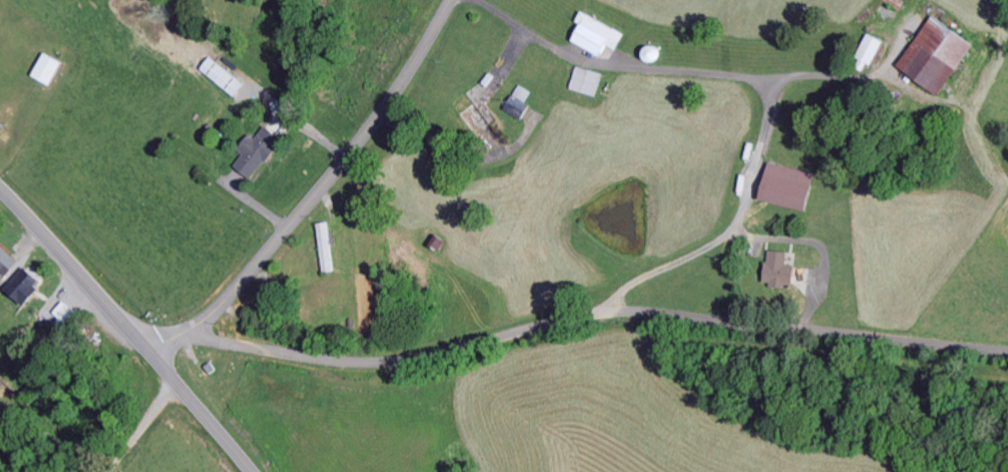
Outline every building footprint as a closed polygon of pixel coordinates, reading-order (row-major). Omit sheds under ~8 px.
[(566,43),(597,60),(603,49),(611,53),(619,37),(576,14),(571,24),(575,26),(566,43)] [(931,97),(967,46),(924,16),(889,68),(931,97)] [(863,67),(874,43),(859,36),(847,60),(863,67)] [(26,79),(44,88),(55,64),(37,56),(26,79)] [(197,72),(231,100),(241,88),(207,59),(197,72)] [(599,78),(573,70),(565,92),(592,100),(599,78)] [(500,114),(517,123),(525,108),(521,106),(527,95),(514,88),(500,114)] [(277,143),(261,130),(251,142),(245,137),(233,152),(239,157),(230,169),(246,182),(277,143)] [(801,214),(809,177),(762,165),(753,202),(801,214)] [(315,226),(319,276),(330,275),(326,225),(315,226)] [(784,256),(763,253),(759,287),(788,291),(791,269),(782,268),(784,256)] [(12,265),(0,254),(0,278),(12,265)] [(19,270),(0,292),(0,293),(16,308),(36,286),(19,270)] [(58,327),(70,315),(59,304),(47,316),(58,327)]
